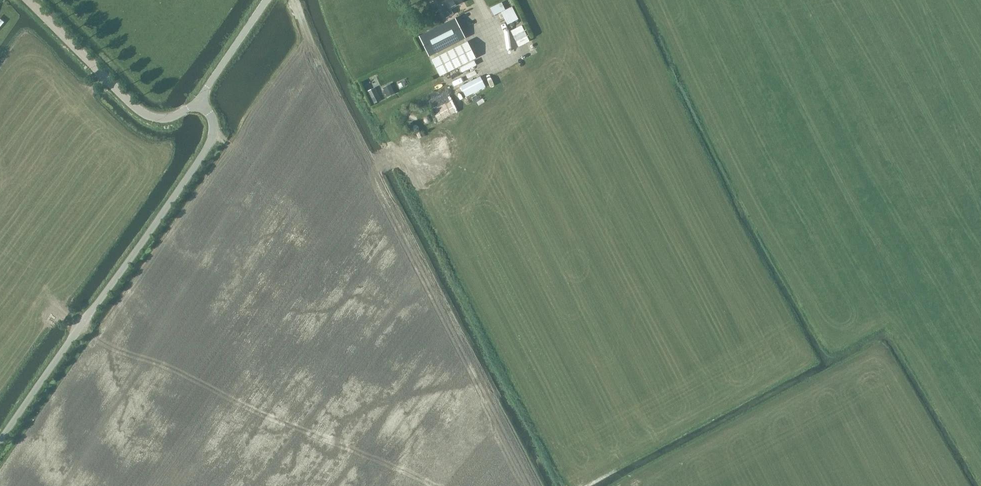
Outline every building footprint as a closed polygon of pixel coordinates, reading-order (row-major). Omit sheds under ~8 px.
[(446,18),(453,14),(450,9),(463,3),(461,0),(437,0),(446,18)] [(493,14),(501,11),(506,23),(518,18),(512,5),(505,8),(502,0),(496,0),(489,3),(493,14)] [(420,35),(419,36),(429,57),(431,56),(442,51),(466,39),(456,17),(420,35)] [(474,59),(459,66),(461,72),(477,64),(474,59)] [(481,70),(458,78),(460,83),(483,75),(481,70)] [(375,74),(361,78),(364,88),(378,83),(375,74)] [(485,84),(482,78),(463,88),(466,94),(485,84)] [(384,87),(389,97),(396,93),(392,83),(384,87)] [(367,91),(374,104),(382,100),(375,87),(367,91)] [(432,107),(439,122),(458,113),(451,98),(432,107)]
